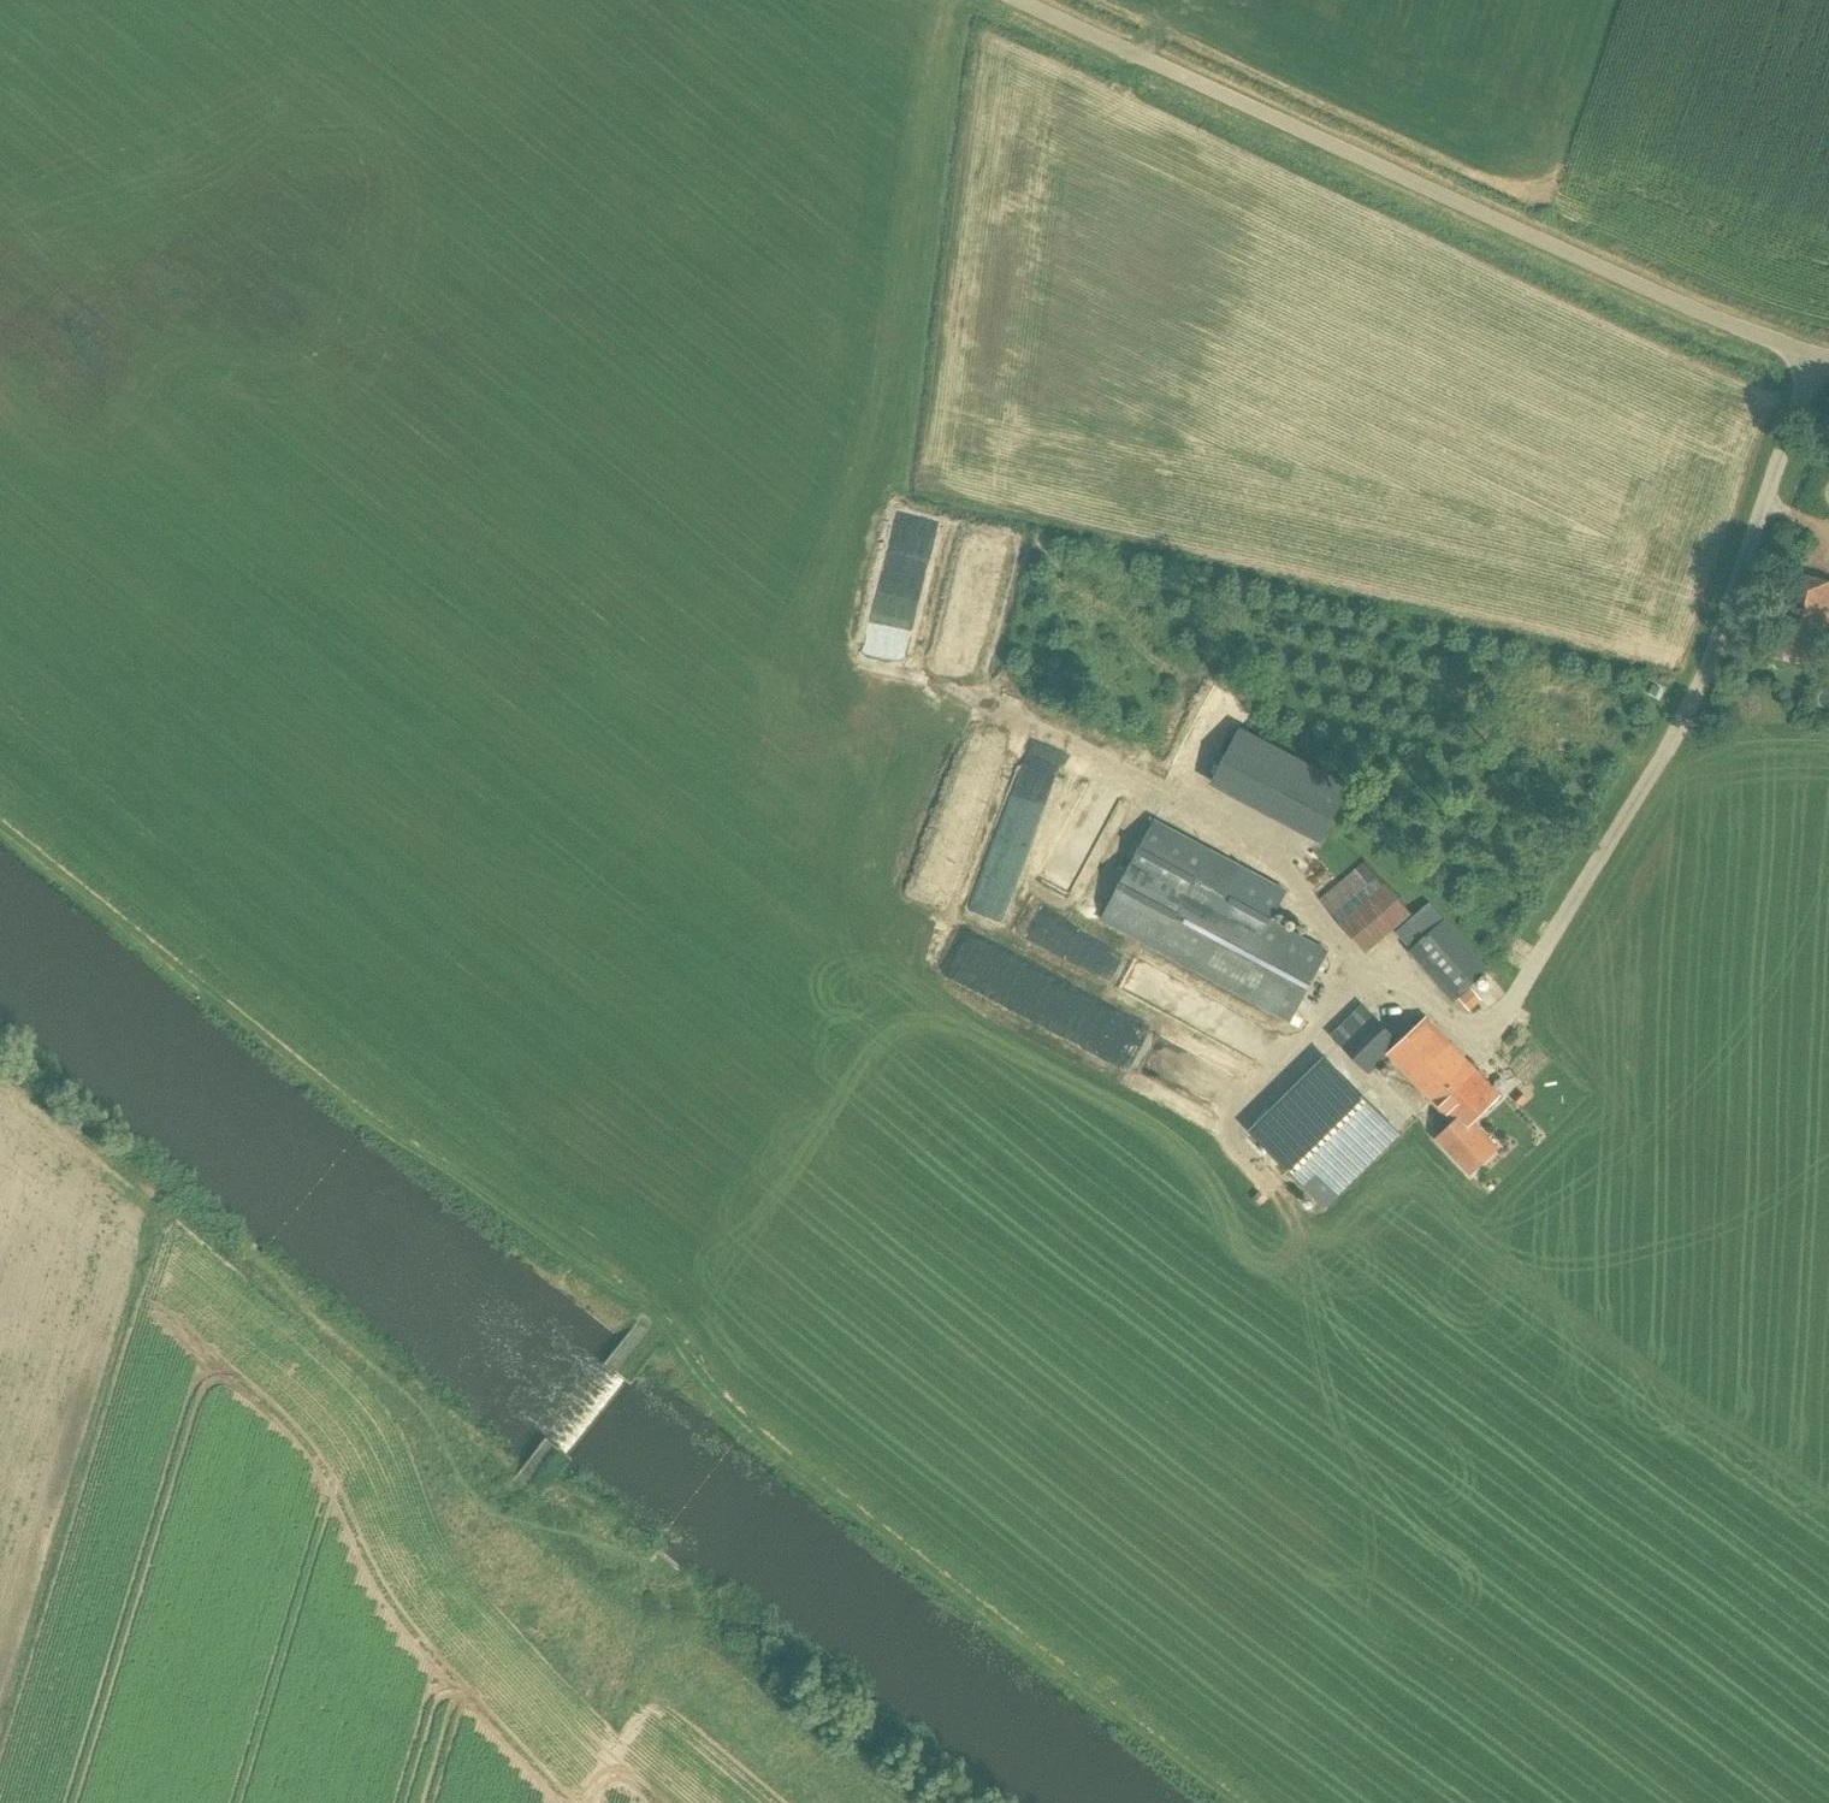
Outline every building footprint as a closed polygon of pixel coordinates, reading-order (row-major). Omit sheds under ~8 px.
[(1828,634),(1828,583),(1782,573),(1763,657),(1811,668),(1815,646),(1826,649),(1828,634)] [(1350,783),(1239,724),(1208,782),(1319,841),(1350,783)] [(1155,818),(1100,921),(1292,1023),(1330,951),(1273,920),(1289,890),(1155,818)] [(1412,915),(1384,882),(1356,869),(1320,899),(1366,954),(1412,915)] [(1437,927),(1422,908),(1395,932),(1395,935),(1409,951),(1454,1001),(1492,969),(1447,918),(1437,927)] [(1401,1043),(1363,1005),(1332,1036),(1370,1075),(1389,1056),(1452,1123),(1435,1139),(1471,1177),(1500,1149),(1474,1121),(1501,1096),(1427,1018),(1401,1043)] [(1325,1058),(1251,1130),(1282,1162),(1295,1176),(1326,1207),(1336,1197),(1399,1135),(1356,1091),(1325,1058)] [(1255,1190),(1249,1196),(1255,1202),(1261,1197),(1255,1190)]
